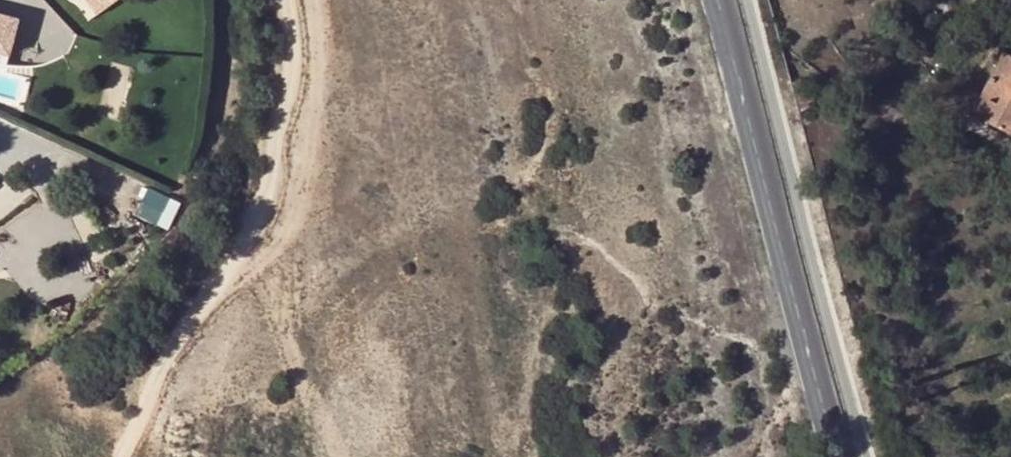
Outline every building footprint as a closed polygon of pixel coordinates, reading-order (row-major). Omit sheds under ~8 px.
[(91,16),(112,0),(79,0),(91,16)] [(11,19),(0,16),(0,59),(11,19)] [(980,95),(988,100),(979,116),(1010,132),(1010,56),(1003,52),(980,95)] [(988,100),(980,95),(971,112),(979,116),(988,100)] [(151,186),(138,211),(173,228),(185,203),(151,186)]
